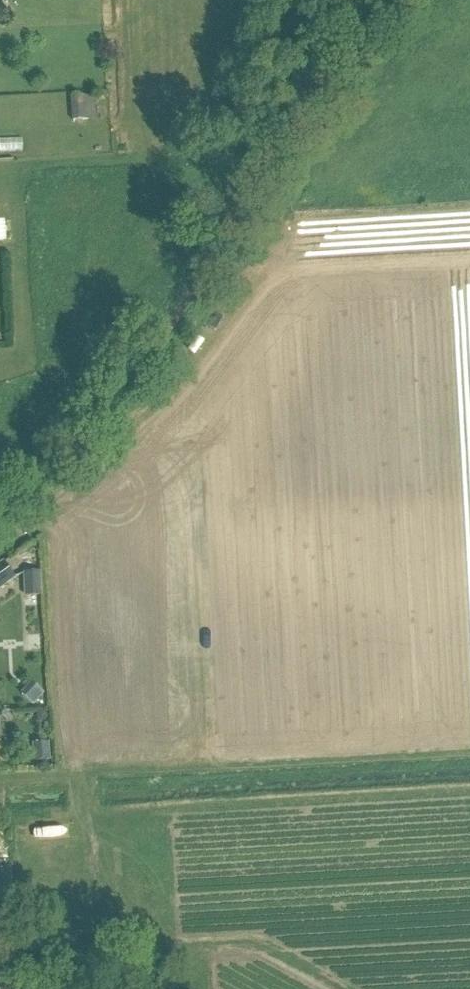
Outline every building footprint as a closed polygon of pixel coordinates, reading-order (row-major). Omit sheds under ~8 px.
[(72,97),(73,120),(86,120),(85,97),(72,97)] [(0,566),(0,594),(16,582),(3,564),(0,566)] [(22,573),(23,597),(41,597),(40,572),(22,573)] [(50,744),(34,744),(34,762),(51,761),(50,744)]
